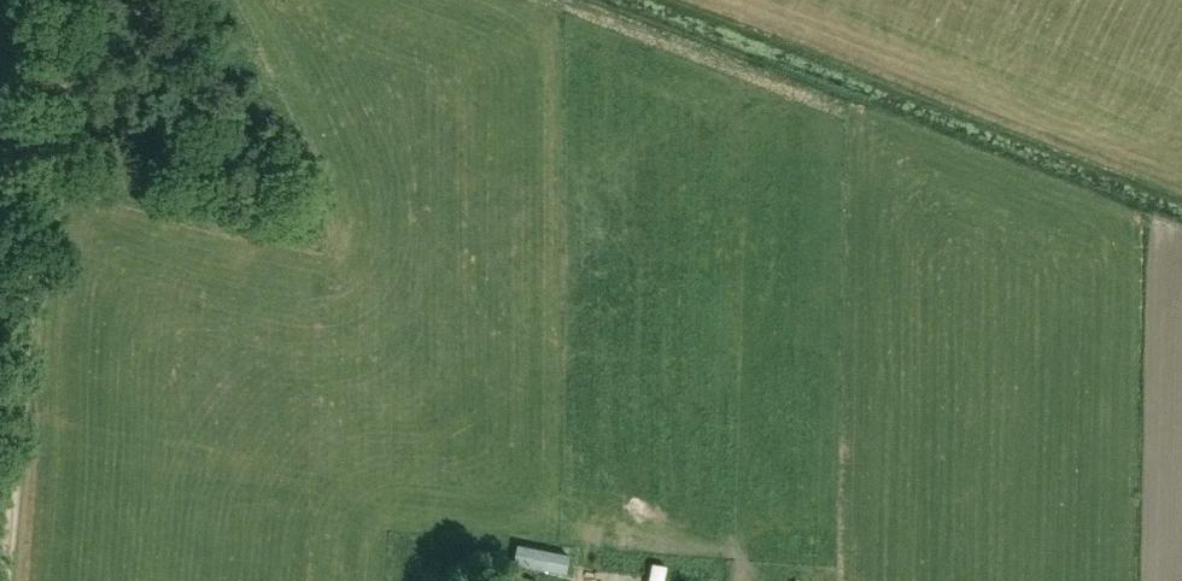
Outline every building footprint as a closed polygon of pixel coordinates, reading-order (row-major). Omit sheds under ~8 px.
[(6,10),(35,16),(39,0),(8,0),(6,10)] [(514,571),(508,580),(532,580),(514,571)]
